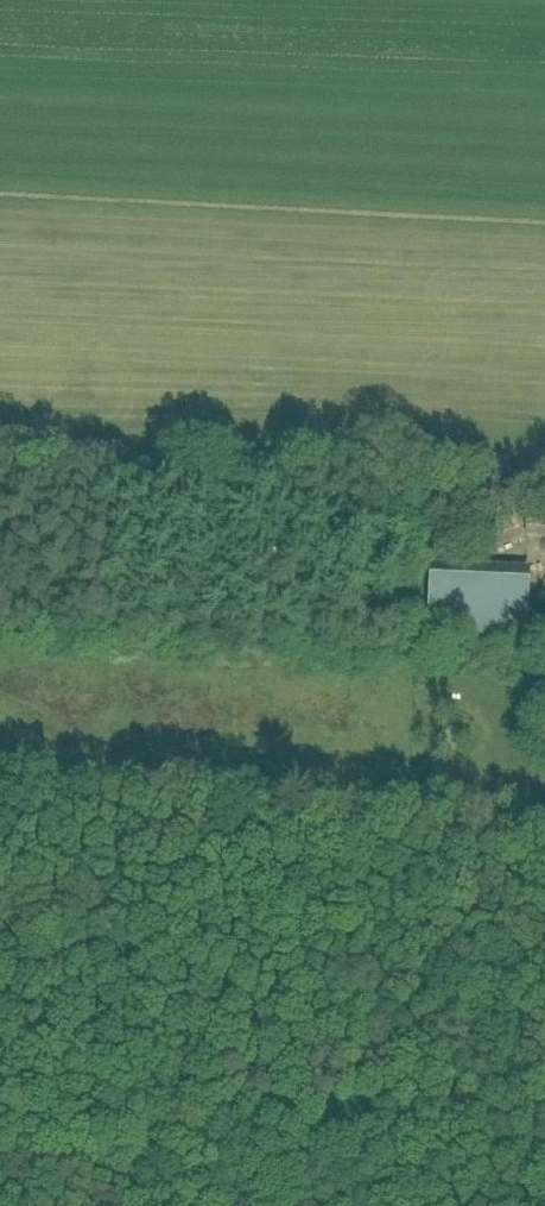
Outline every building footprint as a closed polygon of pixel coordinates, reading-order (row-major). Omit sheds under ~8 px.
[(525,525),(525,536),(544,537),(544,513),(526,512),(525,525)] [(512,514),(483,524),(476,527),(485,553),(521,539),(512,514)]
